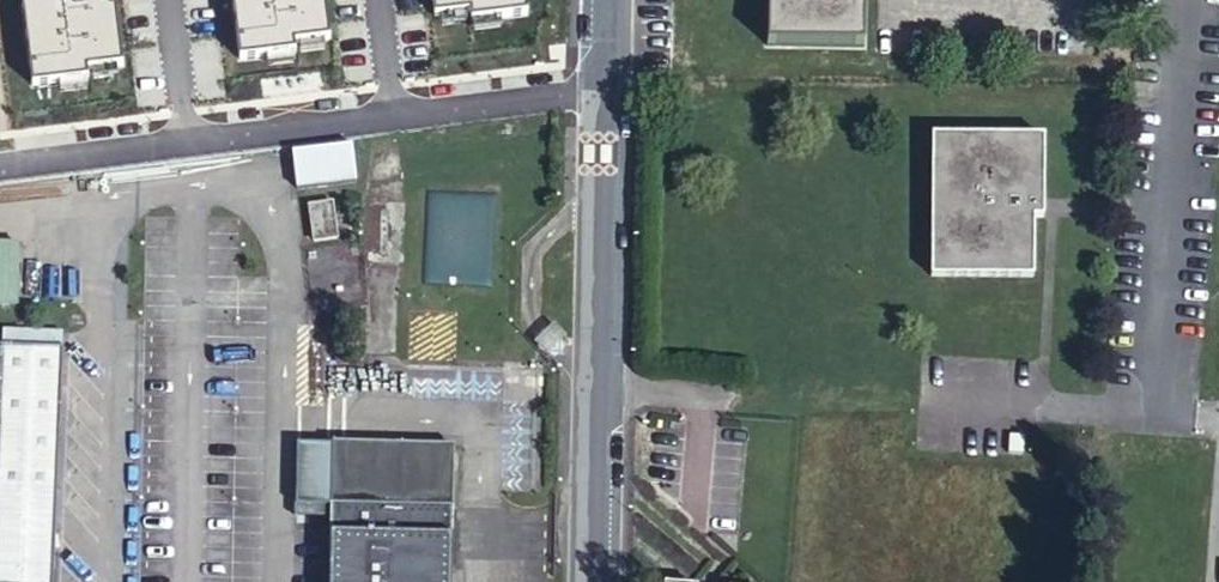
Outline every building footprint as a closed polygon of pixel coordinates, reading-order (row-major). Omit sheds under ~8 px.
[(131,67),(124,10),(119,11),(118,0),(30,0),(42,90),(98,82),(96,73),(131,67)] [(338,40),(333,0),(240,0),(249,62),(305,55),(303,46),(338,40)] [(536,14),(534,0),(441,0),(443,17),(479,12),(480,21),(536,14)] [(855,50),(856,0),(761,0),(760,46),(855,50)] [(645,67),(645,76),(667,76),(668,66),(645,67)] [(645,76),(645,89),(666,89),(667,76),(645,76)] [(292,154),(296,192),(359,184),(354,146),(292,154)] [(1037,151),(924,149),(922,291),(1024,293),(1026,233),(1035,233),(1037,151)] [(322,252),(346,245),(335,210),(310,217),(322,252)] [(18,305),(18,244),(0,244),(0,305),(18,305)] [(0,402),(0,493),(55,496),(62,349),(3,346),(0,402)] [(333,515),(335,445),(299,443),(297,514),(333,515)] [(456,449),(335,445),(333,515),(331,581),(452,581),(456,449)] [(0,493),(0,529),(53,532),(55,496),(0,493)] [(53,532),(0,529),(0,581),(50,581),(53,532)]
